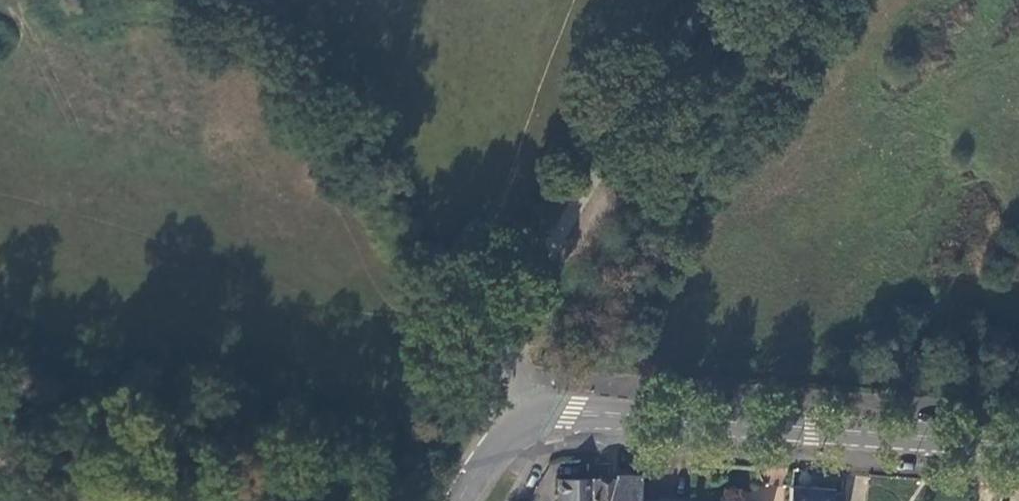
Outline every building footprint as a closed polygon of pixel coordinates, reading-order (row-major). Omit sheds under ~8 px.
[(640,479),(613,479),(613,484),(591,483),(591,500),(638,500),(640,479)] [(591,483),(558,483),(557,500),(591,500),(591,483)] [(790,488),(789,500),(830,500),(831,490),(790,488)] [(831,490),(830,500),(841,500),(842,491),(831,490)]
